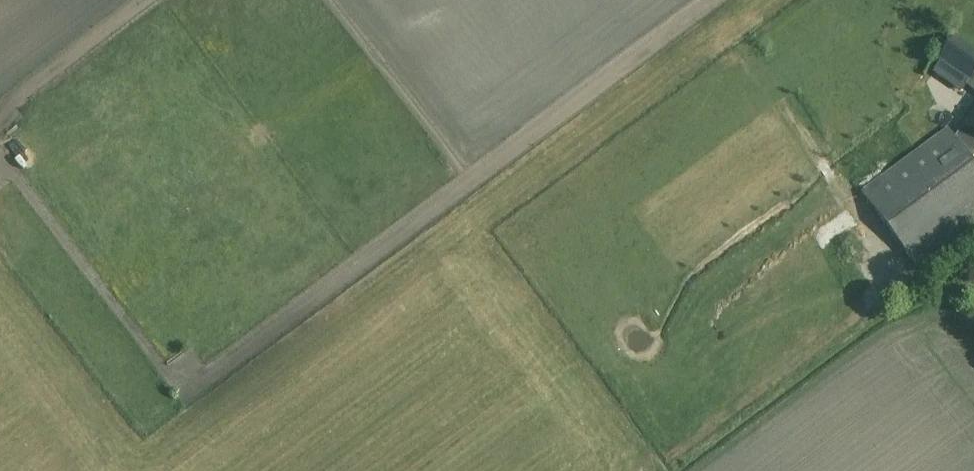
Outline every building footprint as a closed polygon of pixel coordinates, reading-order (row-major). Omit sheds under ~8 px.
[(973,92),(973,54),(957,43),(942,65),(969,83),(967,87),(973,92)] [(937,88),(932,98),(953,110),(968,83),(924,57),(914,74),(937,88)] [(953,140),(946,130),(861,194),(916,268),(973,225),(973,168),(971,164),(973,159),(973,109),(953,140)]
